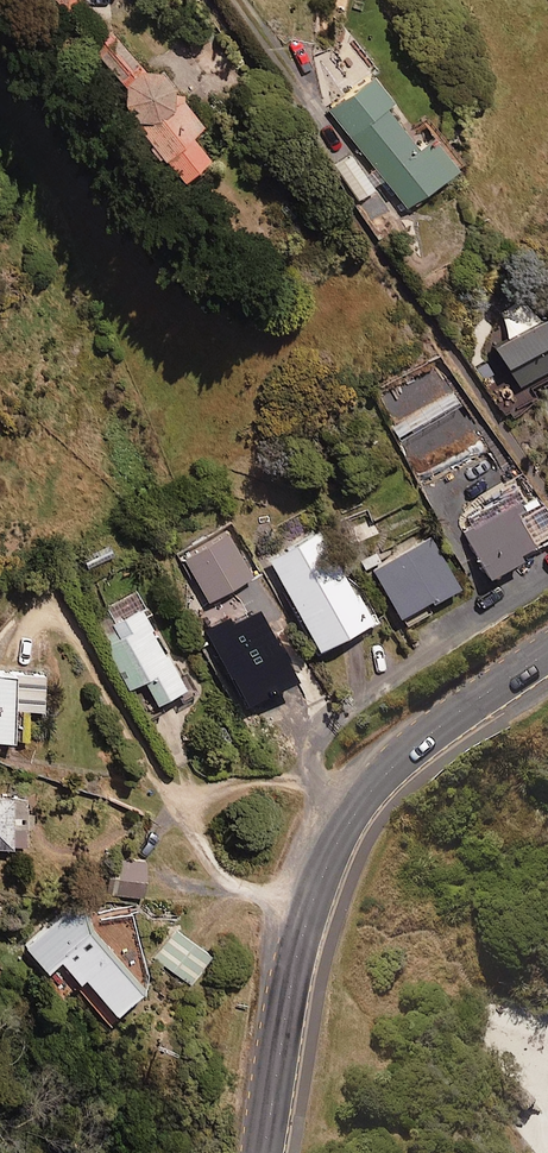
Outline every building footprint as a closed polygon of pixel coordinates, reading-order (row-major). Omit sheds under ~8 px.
[(76,0),(57,0),(65,9),(76,0)] [(156,74),(144,74),(114,38),(83,64),(141,134),(137,138),(178,186),(206,162),(187,140),(201,128),(156,74)] [(404,211),(453,172),(427,140),(415,150),(385,111),(392,106),(370,78),(326,112),(404,211)] [(356,203),(374,190),(349,156),(331,170),(356,203)] [(494,317),(507,337),(489,348),(493,354),(500,365),(517,392),(527,385),(547,372),(547,330),(543,322),(526,296),(494,317)] [(446,517),(468,506),(460,490),(438,501),(446,517)] [(527,531),(531,528),(517,503),(462,533),(488,581),(539,553),(527,531)] [(359,545),(379,536),(371,519),(351,529),(359,545)] [(314,654),(367,627),(318,531),(265,558),(314,654)] [(206,603),(252,578),(227,532),(181,557),(206,603)] [(427,607),(457,592),(430,538),(371,568),(401,628),(430,614),(427,607)] [(188,689),(148,615),(135,592),(87,618),(127,692),(142,684),(155,707),(188,689)] [(258,642),(265,637),(250,615),(207,646),(249,707),(264,697),(261,693),(283,678),(258,642)] [(42,674),(0,674),(0,744),(11,744),(11,713),(42,713),(42,674)] [(24,849),(22,797),(0,798),(0,850),(24,849)] [(142,897),(143,857),(121,857),(120,896),(142,897)] [(108,1024),(144,994),(69,908),(22,949),(58,991),(71,981),(108,1024)] [(188,986),(210,958),(175,931),(153,959),(188,986)]
